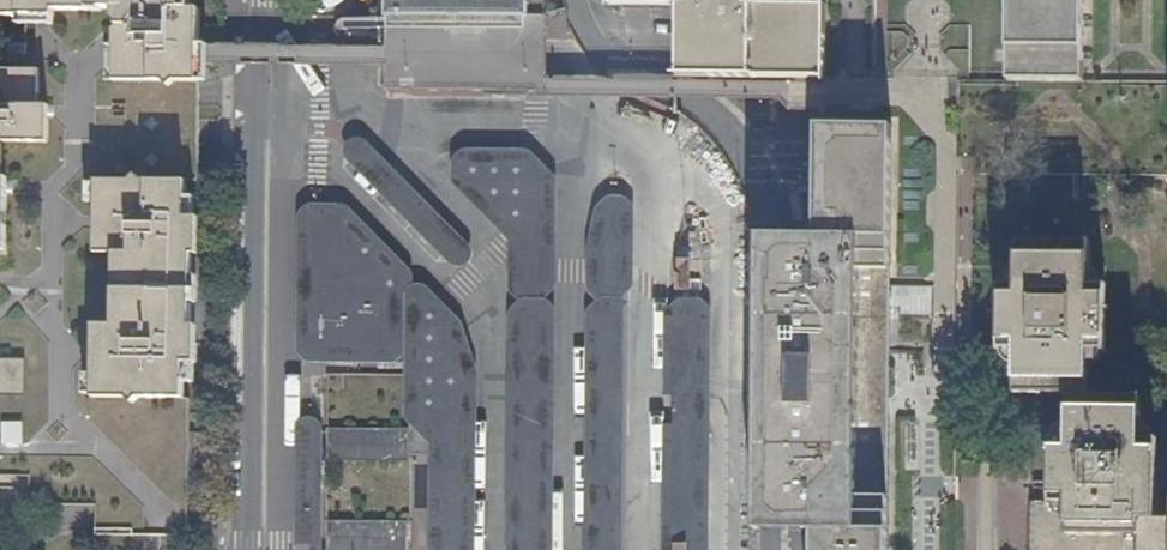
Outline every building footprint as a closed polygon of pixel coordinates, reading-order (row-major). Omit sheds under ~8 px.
[(186,180),(197,180),(197,54),(198,8),(182,7),(182,0),(0,0),(0,19),(27,20),(26,48),(10,47),(10,65),(15,64),(15,72),(0,72),(0,503),(101,504),(102,534),(165,535),(193,536),(194,398),(191,397),(100,398),(99,323),(115,323),(115,253),(97,253),(97,180),(186,180)] [(619,2),(691,4),(690,77),(790,78),(818,78),(837,79),(839,4),(764,3),(764,0),(619,0),(619,2)] [(837,79),(873,79),(925,80),(960,80),(969,81),(970,0),(764,0),(764,3),(839,4),(837,79)] [(969,81),(1009,81),(1008,0),(970,0),(969,81)] [(1009,81),(1086,82),(1085,0),(1008,0),(1009,81)] [(1086,82),(1166,82),(1166,0),(1085,0),(1086,82)] [(385,90),(547,91),(547,87),(548,18),(385,16),(385,55),(385,90)] [(1086,82),(1009,81),(969,81),(960,80),(958,266),(1014,266),(1084,266),(1083,286),(1104,286),(1103,353),(1103,363),(1159,365),(1164,362),(1166,358),(1166,82),(1086,82)] [(933,289),(897,286),(897,124),(817,125),(815,235),(789,235),(788,532),(810,532),(810,549),(886,549),(890,308),(900,307),(899,316),(933,318),(933,289)] [(100,398),(191,397),(191,362),(195,362),(195,342),(192,342),(192,236),(197,236),(197,217),(186,217),(186,180),(97,180),(97,253),(115,253),(115,323),(99,323),(100,398)] [(356,269),(356,242),(320,241),(321,314),(384,314),(384,270),(356,269)] [(675,258),(675,288),(689,288),(689,258),(675,258)] [(1084,266),(1014,266),(1014,283),(997,283),(997,348),(1013,349),(1013,393),(1065,394),(1086,393),(1086,352),(1103,353),(1104,286),(1083,286),(1084,266)] [(415,375),(329,374),(329,549),(415,549),(415,375)] [(1086,393),(1065,394),(1064,438),(1050,438),(1049,503),(1061,502),(1061,525),(1139,527),(1140,516),(1155,516),(1155,439),(1137,439),(1136,394),(1086,393)] [(534,428),(534,396),(520,395),(519,428),(534,428)] [(1049,503),(1033,502),(1032,549),(1166,549),(1166,517),(1155,516),(1140,516),(1139,527),(1061,525),(1061,502),(1049,503)] [(675,549),(689,549),(689,541),(675,541),(675,549)]
